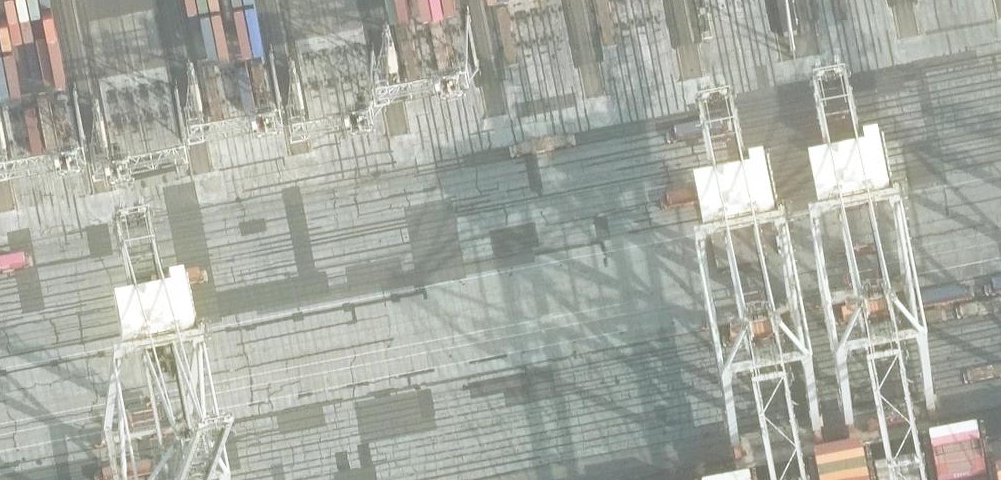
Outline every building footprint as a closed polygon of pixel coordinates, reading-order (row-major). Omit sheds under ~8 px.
[(797,34),(791,0),(776,0),(783,37),(797,34)]
